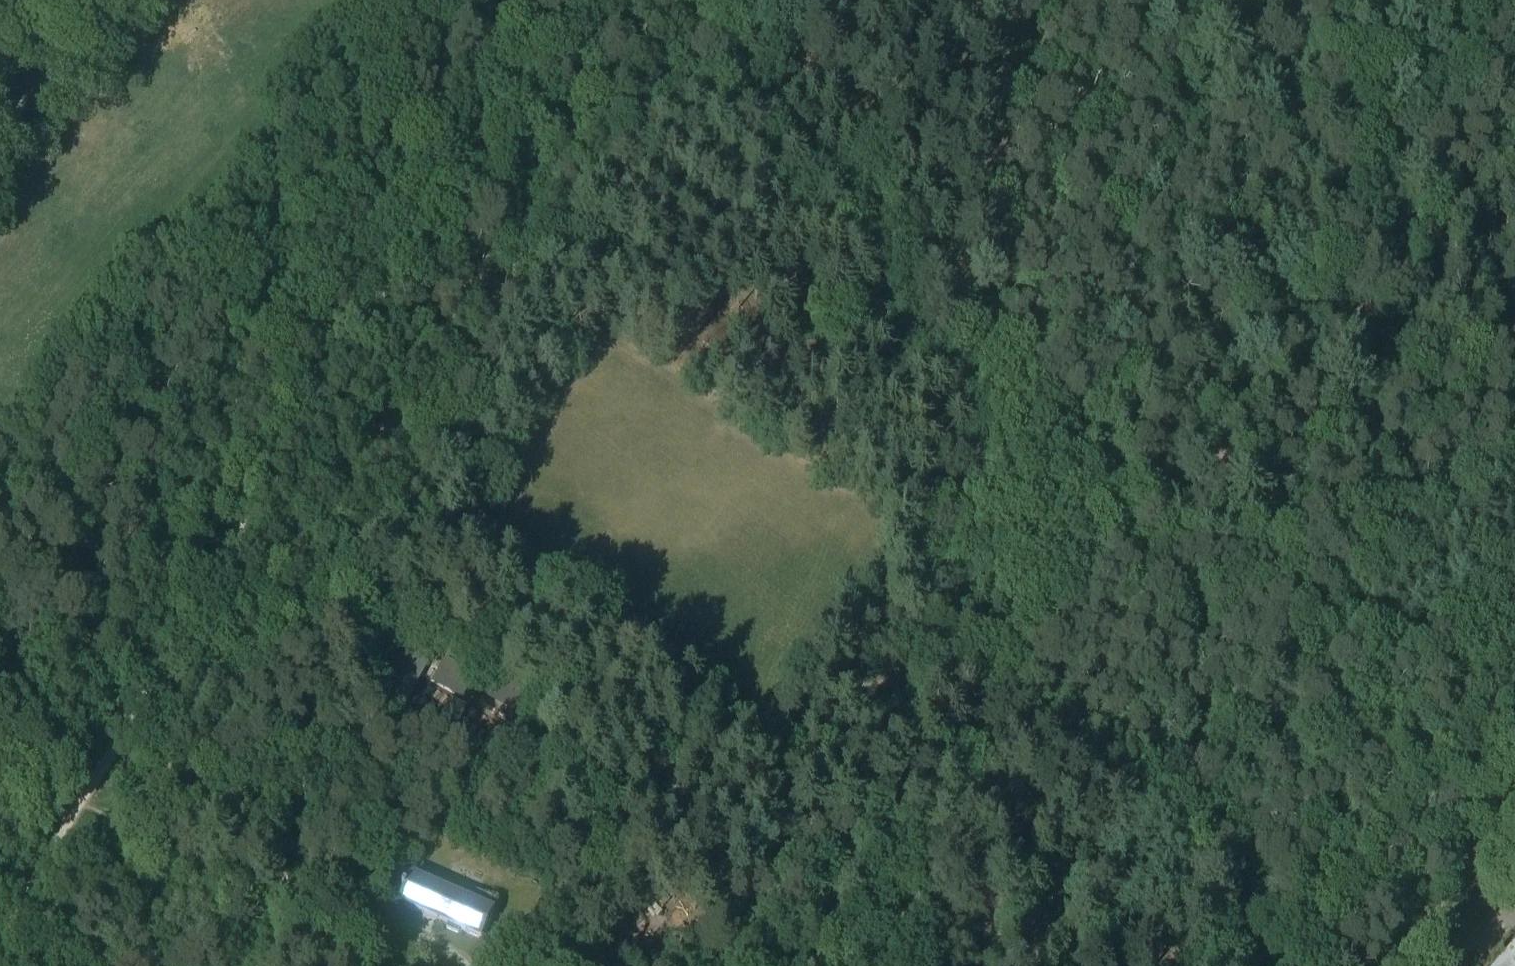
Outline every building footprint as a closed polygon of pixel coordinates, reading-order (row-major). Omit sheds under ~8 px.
[(498,685),(492,696),(512,706),(518,696),(498,685)] [(412,878),(400,904),(447,925),(446,929),(458,934),(459,930),(479,938),(482,940),(499,902),(476,893),(475,894),(471,904),(412,878)] [(1497,965),(1514,965),(1514,946),(1497,965)]
